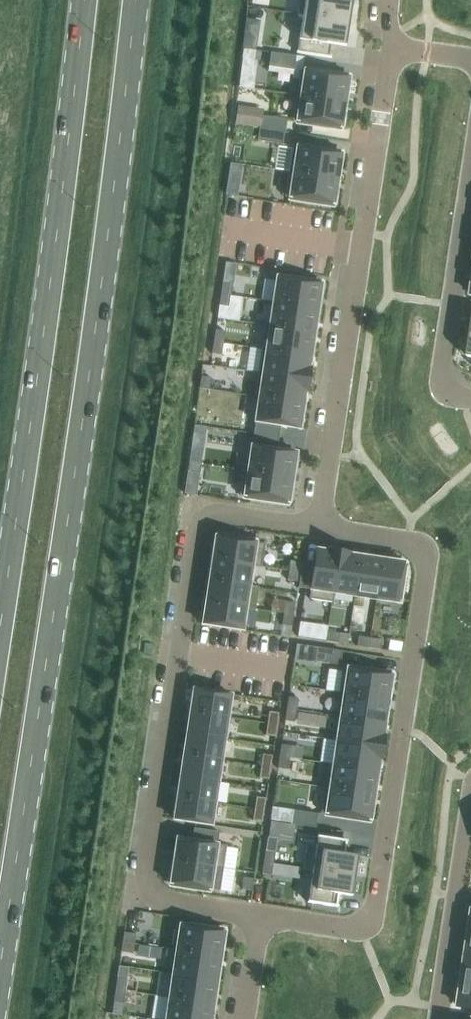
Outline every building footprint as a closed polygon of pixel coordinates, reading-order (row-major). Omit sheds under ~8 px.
[(298,14),(303,15),(303,14),(349,21),(350,16),(352,0),(300,0),(298,14)] [(297,51),(297,52),(324,56),(325,55),(326,43),(346,46),(348,26),(349,26),(349,21),(303,14),(303,15),(297,51)] [(244,37),(242,49),(243,49),(256,51),(257,39),(244,37)] [(243,49),(242,61),(254,62),(255,62),(256,51),(243,49)] [(271,52),(269,66),(294,69),(296,56),(271,52)] [(300,70),(297,94),(346,102),(349,77),(340,76),(340,73),(324,70),(324,73),(300,70)] [(297,94),(293,119),(316,123),(316,126),(332,128),(333,125),(342,127),(346,102),(297,94)] [(262,116),(260,128),(285,132),(287,119),(262,116)] [(260,128),(258,140),(283,144),(285,132),(260,128)] [(293,146),(289,171),(338,178),(342,154),(333,152),(333,149),(317,147),(316,150),(293,146)] [(289,171),(285,196),(309,199),(308,202),(325,205),(325,202),(334,203),(338,178),(289,171)] [(228,182),(226,194),(238,195),(240,184),(228,182)] [(291,263),(292,254),(269,253),(269,262),(291,263)] [(278,277),(274,302),(318,308),(322,283),(313,282),(313,279),(297,276),(296,279),(278,277)] [(223,282),(221,294),(231,295),(233,283),(223,282)] [(221,294),(219,305),(229,307),(231,295),(221,294)] [(270,324),(270,325),(315,332),(318,308),(274,302),(270,324)] [(266,323),(262,348),(311,356),(315,332),(270,325),(270,324),(266,323)] [(216,329),(214,341),(224,343),(225,331),(216,329)] [(214,341),(212,353),(222,354),(224,343),(214,341)] [(262,348),(258,372),(310,380),(312,366),(309,365),(311,356),(262,348)] [(258,372),(255,397),(259,397),(260,396),(304,403),(305,394),(308,394),(310,380),(258,372)] [(202,376),(200,388),(210,389),(211,377),(202,376)] [(259,397),(254,433),(279,437),(281,425),(300,428),(304,403),(260,396),(259,397)] [(249,469),(248,470),(293,477),(297,452),(277,449),(279,437),(254,433),(249,469)] [(190,460),(190,461),(201,463),(203,453),(192,451),(191,451),(190,460)] [(190,461),(188,471),(200,473),(201,463),(190,461)] [(244,468),(240,494),(263,498),(263,501),(279,503),(280,500),(289,502),(293,477),(248,470),(249,469),(244,468)] [(216,536),(213,558),(253,564),(252,565),(262,567),(265,543),(256,542),(256,539),(248,538),(232,535),(216,533),(216,536)] [(300,581),(299,587),(305,588),(311,588),(310,598),(333,602),(335,592),(333,592),(340,550),(329,548),(328,550),(317,549),(315,564),(303,562),(301,571),(300,581)] [(340,550),(333,592),(335,592),(355,595),(361,555),(357,555),(358,553),(352,552),(340,550)] [(361,555),(355,595),(376,598),(382,559),(361,555)] [(213,558),(209,580),(249,586),(249,585),(252,565),(253,564),(213,558)] [(382,559),(376,598),(399,602),(402,602),(403,594),(405,578),(408,562),(405,562),(382,559)] [(291,560),(289,570),(301,571),(303,562),(291,560)] [(289,570),(288,579),(300,581),(301,571),(289,570)] [(209,580),(206,601),(246,607),(246,608),(255,609),(259,586),(249,585),(249,586),(209,580)] [(206,601),(203,624),(243,629),(246,608),(246,607),(206,601)] [(286,601),(284,613),(294,614),(296,602),(286,601)] [(284,613),(282,624),(292,626),(294,614),(284,613)] [(328,631),(326,640),(348,644),(349,634),(328,631)] [(359,635),(357,645),(369,647),(370,637),(359,635)] [(370,637),(369,647),(381,649),(382,639),(370,637)] [(318,647),(315,660),(328,662),(340,664),(343,650),(330,648),(318,647)] [(343,667),(339,692),(389,699),(392,674),(393,671),(384,670),(367,667),(344,664),(343,667)] [(194,688),(191,711),(228,716),(231,694),(194,688)] [(339,692),(336,716),(340,717),(341,716),(385,723),(389,699),(339,692)] [(289,696),(287,708),(297,710),(299,698),(289,696)] [(287,708),(285,720),(295,721),(297,710),(287,708)] [(191,711),(187,732),(225,738),(228,716),(191,711)] [(269,711),(267,722),(277,724),(279,712),(269,711)] [(340,717),(337,740),(384,747),(387,727),(384,727),(385,723),(341,716),(340,717)] [(267,722),(266,734),(276,736),(277,724),(267,722)] [(187,732),(184,754),(221,759),(225,738),(187,732)] [(337,740),(333,764),(378,770),(378,766),(381,767),(384,747),(337,740)] [(282,744),(280,756),(290,757),(291,745),(282,744)] [(263,753),(261,765),(271,767),(273,755),(263,753)] [(184,754),(181,775),(218,781),(221,759),(184,754)] [(280,756),(278,767),(288,769),(290,757),(280,756)] [(330,786),(330,787),(374,794),(378,770),(333,764),(330,786)] [(261,765),(259,777),(269,778),(271,767),(261,765)] [(181,775),(178,796),(215,802),(218,781),(181,775)] [(321,811),(321,814),(344,818),(361,820),(370,822),(371,819),(374,794),(330,787),(330,786),(325,786),(321,811)] [(178,796),(174,819),(212,824),(215,802),(178,796)] [(256,796),(255,808),(264,809),(266,797),(256,796)] [(255,808),(253,820),(263,821),(264,809),(255,808)] [(293,809),(291,823),(303,825),(316,827),(318,813),(305,811),(293,809)] [(271,821),(269,837),(280,838),(283,822),(271,821)] [(178,837),(174,860),(214,866),(214,867),(223,868),(227,845),(217,843),(219,831),(194,827),(192,840),(178,837)] [(307,847),(303,868),(313,870),(313,869),(355,875),(358,855),(345,853),(347,841),(347,840),(318,835),(317,837),(318,837),(316,848),(307,847)] [(266,849),(264,861),(274,863),(276,851),(266,849)] [(174,860),(171,882),(186,885),(186,888),(202,890),(203,887),(210,888),(214,867),(214,866),(174,860)] [(264,861),(262,873),(272,875),(274,863),(264,861)] [(308,900),(308,902),(337,906),(338,905),(337,905),(339,893),(352,895),(355,875),(313,869),(313,870),(308,900)] [(244,877),(243,889),(252,890),(254,878),(244,877)] [(176,924),(172,950),(176,950),(177,949),(221,955),(225,931),(225,929),(216,927),(199,924),(199,925),(181,922),(180,924),(176,924)] [(123,941),(135,943),(136,933),(124,931),(123,941)] [(133,953),(135,943),(123,941),(121,951),(133,953)] [(138,944),(137,954),(160,958),(162,947),(138,944)] [(176,950),(173,973),(217,980),(221,955),(177,949),(176,950)] [(462,982),(470,983),(470,959),(466,958),(462,982)] [(173,973),(169,997),(214,1004),(217,980),(173,973)] [(117,977),(116,989),(125,990),(127,978),(117,977)] [(459,1006),(470,1008),(470,983),(462,982),(459,1006)] [(124,1002),(125,990),(116,989),(114,1001),(124,1002)] [(214,1004),(169,997),(166,1018),(212,1018),(214,1004)]
